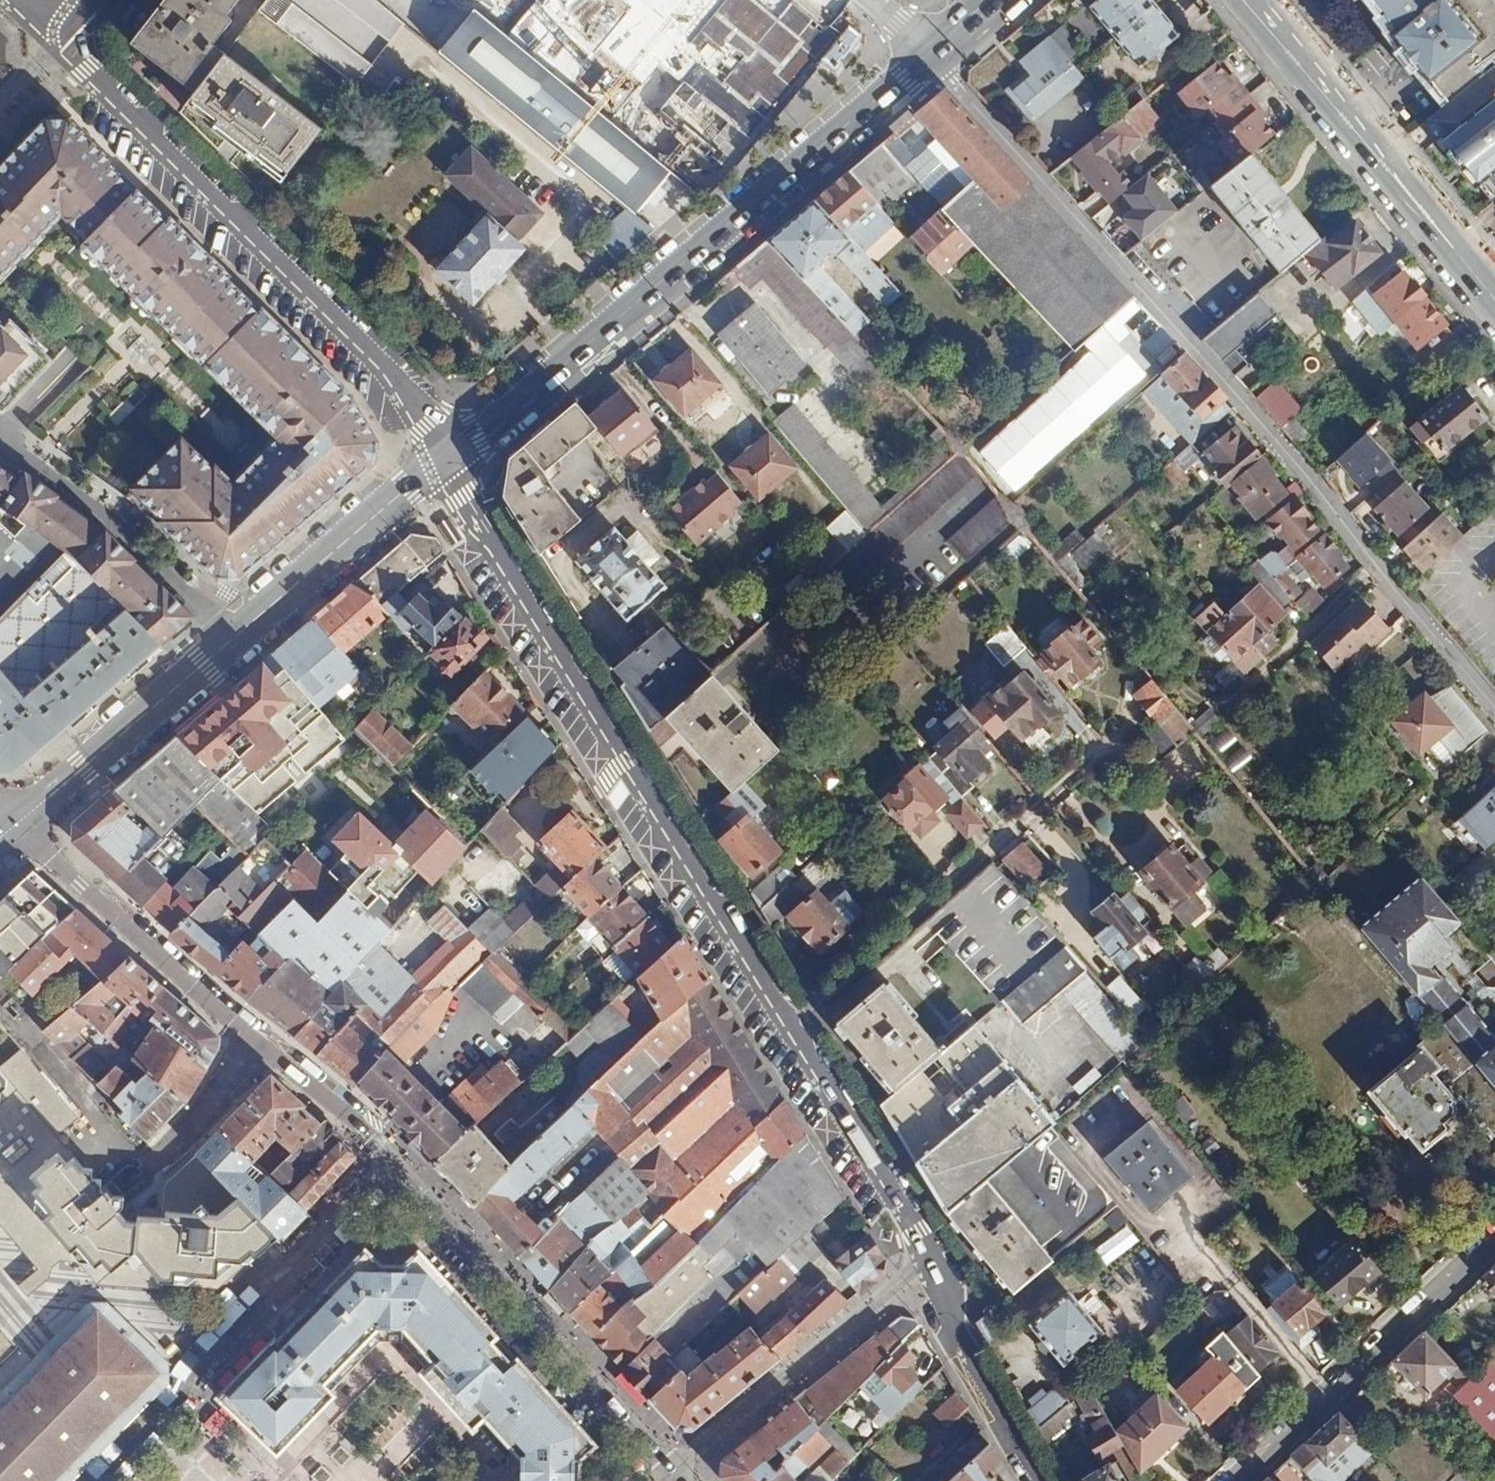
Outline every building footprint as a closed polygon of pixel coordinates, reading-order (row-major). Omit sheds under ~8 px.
[(133,42),(195,93),(184,106),(275,179),(280,183),(324,129),(226,50),(214,41),(233,17),(225,11),(233,0),(165,0),(133,42)] [(388,45),(405,25),(375,0),(334,0),(388,45)] [(472,8),(672,172),(691,149),(717,170),(813,59),(831,39),(824,33),(784,0),(462,0),(472,8)] [(1090,8),(1114,36),(1153,4),(1150,0),(1099,0),(1090,8)] [(1388,34),(1385,37),(1398,53),(1395,54),(1407,70),(1410,67),(1422,82),(1425,80),(1429,85),(1427,86),(1432,93),(1438,100),(1441,98),(1444,101),(1494,61),(1494,0),(1362,0),(1388,34)] [(1153,4),(1114,36),(1139,66),(1178,34),(1153,4)] [(291,5),(275,24),(353,89),(369,69),(291,5)] [(636,215),(672,172),(472,8),(437,51),(627,208),(636,215)] [(1050,36),(1019,60),(1030,74),(1011,89),(1027,109),(1076,68),(1050,36)] [(1444,101),(1423,118),(1432,129),(1446,145),(1445,147),(1462,167),(1491,200),(1494,197),(1494,61),(1444,101)] [(1213,123),(1246,95),(1228,73),(1223,77),(1212,63),(1174,95),(1194,119),(1203,111),(1213,123)] [(1076,68),(1027,109),(1034,118),(1084,79),(1076,68)] [(1134,82),(1111,102),(1121,114),(1145,94),(1134,82)] [(943,90),(913,113),(973,177),(939,210),(970,244),(1073,353),(1134,300),(943,90)] [(1246,95),(1213,123),(1223,136),(1214,143),(1233,166),(1247,154),(1270,134),(1259,120),(1263,116),(1246,95)] [(1142,100),(1071,157),(1082,169),(1081,171),(1098,190),(1099,191),(1101,189),(1112,202),(1124,192),(1133,185),(1122,172),(1117,176),(1108,164),(1160,122),(1142,100)] [(135,492),(166,522),(163,525),(200,562),(214,575),(221,581),(235,582),(356,477),(369,465),(374,440),(373,439),(338,391),(264,317),(261,320),(233,292),(237,289),(213,266),(174,228),(171,231),(115,176),(118,172),(70,124),(45,124),(0,171),(0,273),(11,262),(18,255),(31,242),(59,212),(63,208),(78,223),(74,227),(86,238),(84,241),(105,263),(132,290),(281,439),(235,486),(218,469),(215,473),(184,442),(135,492)] [(485,213),(434,268),(471,302),(522,247),(515,240),(540,211),(468,145),(442,173),(485,213)] [(865,158),(848,173),(880,208),(911,181),(878,146),(865,158)] [(1279,271),(1302,251),(1317,239),(1285,201),(1275,188),(1247,154),(1233,166),(1209,186),(1279,271)] [(834,185),(815,200),(862,251),(894,224),(880,208),(848,173),(834,185)] [(1138,207),(1127,216),(1147,238),(1178,212),(1147,173),(1133,185),(1124,192),(1138,207)] [(1116,236),(1130,222),(1118,211),(1118,212),(1099,194),(1086,208),(1116,236)] [(815,200),(765,243),(862,346),(875,333),(824,277),(845,257),(850,263),(846,267),(884,308),(901,294),(862,251),(815,200)] [(653,229),(636,215),(627,208),(594,235),(615,260),(653,229)] [(970,244),(939,210),(908,239),(939,273),(970,244)] [(1317,239),(1302,251),(1332,287),(1377,251),(1351,220),(1325,241),(1320,236),(1317,239)] [(749,257),(730,273),(746,290),(758,279),(822,347),(824,345),(865,389),(885,370),(862,346),(765,243),(749,257)] [(1373,298),(1393,322),(1421,296),(1409,281),(1408,282),(1397,268),(1388,276),(1393,282),(1373,298)] [(1229,313),(1198,339),(1231,376),(1246,363),(1233,349),(1275,314),(1255,291),(1229,313)] [(1393,322),(1431,368),(1459,342),(1421,296),(1393,322)] [(749,310),(720,335),(768,391),(797,366),(749,310)] [(48,360),(6,319),(1,324),(0,323),(0,412),(48,360)] [(686,350),(653,380),(682,414),(716,385),(686,350)] [(1183,354),(1140,392),(1189,445),(1190,444),(1230,411),(1222,401),(1224,399),(1183,354)] [(1278,380),(1257,399),(1284,429),(1305,410),(1278,380)] [(1458,385),(1419,416),(1443,446),(1481,415),(1458,385)] [(136,386),(106,418),(114,426),(144,394),(136,386)] [(637,394),(596,428),(625,463),(641,450),(645,455),(670,434),(637,394)] [(554,422),(506,462),(503,495),(514,513),(540,555),(579,522),(542,476),(596,428),(575,404),(554,422)] [(845,512),(867,536),(886,519),(791,409),(772,426),(845,512)] [(756,426),(719,458),(755,500),(792,467),(756,426)] [(1235,428),(1206,452),(1209,455),(1204,459),(1226,486),(1230,483),(1260,459),(1235,428)] [(1363,434),(1335,459),(1369,497),(1396,472),(1363,434)] [(1200,456),(1190,444),(1189,445),(1172,460),(1182,471),(1200,456)] [(867,536),(813,584),(832,605),(980,474),(962,452),(886,519),(867,536)] [(1271,472),(1260,459),(1230,483),(1257,516),(1273,503),(1280,511),(1294,501),(1302,494),(1293,483),(1282,491),(1268,474),(1271,472)] [(63,553),(79,565),(161,646),(181,628),(188,622),(195,617),(162,586),(160,587),(156,583),(138,565),(134,562),(136,560),(106,531),(103,533),(58,501),(59,497),(26,473),(22,477),(19,481),(0,467),(0,508),(63,553)] [(1429,508),(1396,472),(1369,497),(1364,502),(1397,537),(1421,516),(1429,508)] [(709,486),(670,517),(694,547),(733,515),(730,511),(739,503),(720,481),(711,489),(709,486)] [(999,497),(950,541),(970,564),(1018,520),(999,497)] [(1305,515),(1294,501),(1280,511),(1264,524),(1294,561),(1324,538),(1332,531),(1324,521),(1313,529),(1304,517),(1305,515)] [(63,553),(0,508),(0,616),(63,553)] [(1428,524),(1421,516),(1397,537),(1393,540),(1421,573),(1463,536),(1442,511),(1428,524)] [(829,544),(797,572),(810,587),(813,584),(867,536),(845,512),(820,533),(829,544)] [(1094,532),(1071,552),(1082,564),(1105,544),(1098,536),(1107,528),(1101,521),(1092,529),(1094,532)] [(607,527),(570,560),(624,621),(661,587),(607,527)] [(412,531),(352,585),(375,599),(381,606),(396,593),(443,551),(433,534),(412,531)] [(1336,553),(1324,538),(1294,561),(1289,565),(1301,580),(1304,578),(1315,591),(1344,568),(1333,555),(1336,553)] [(20,767),(157,649),(161,646),(79,565),(63,553),(0,616),(0,766),(20,767)] [(1063,554),(1054,562),(1062,572),(1071,564),(1063,554)] [(1285,568),(1272,578),(1305,616),(1320,603),(1309,590),(1302,597),(1285,577),(1289,573),(1285,568)] [(352,585),(314,618),(346,655),(357,645),(354,642),(387,614),(381,606),(375,599),(352,585)] [(1281,614),(1256,585),(1222,614),(1259,657),(1276,642),(1264,629),(1281,614)] [(1260,658),(1259,657),(1222,614),(1200,587),(1180,604),(1193,619),(1195,618),(1219,645),(1217,647),(1228,659),(1226,661),(1240,676),(1260,658)] [(407,606),(400,597),(396,593),(381,606),(387,614),(404,634),(413,626),(432,647),(458,620),(441,603),(431,612),(416,597),(407,606)] [(1359,598),(1310,643),(1332,668),(1363,640),(1368,646),(1387,629),(1359,598)] [(314,618),(178,736),(256,818),(294,784),(280,768),(288,760),(302,778),(344,740),(324,715),(359,671),(346,655),(314,618)] [(432,647),(429,650),(451,673),(481,643),(459,619),(458,620),(432,647)] [(1054,647),(1037,660),(1054,681),(1065,672),(1077,687),(1105,664),(1095,651),(1105,643),(1088,622),(1055,650),(1054,647)] [(646,731),(664,716),(703,681),(667,639),(659,630),(612,668),(618,677),(624,684),(620,686),(646,731)] [(1013,631),(990,650),(1009,672),(1032,653),(1013,631)] [(985,660),(957,675),(968,696),(978,691),(984,703),(1002,693),(985,660)] [(524,717),(488,671),(451,709),(456,714),(461,709),(493,748),(524,717)] [(712,770),(730,791),(738,784),(777,749),(710,675),(703,681),(664,716),(673,726),(677,731),(681,736),(703,760),(712,770)] [(1009,688),(980,712),(1002,740),(1014,730),(1036,757),(1054,742),(1044,730),(1059,717),(1028,680),(1013,693),(1009,688)] [(1138,695),(1161,723),(1177,710),(1153,682),(1138,695)] [(1420,695),(1392,721),(1420,753),(1439,736),(1458,758),(1487,731),(1447,686),(1428,703),(1420,695)] [(1209,707),(1189,724),(1194,731),(1199,737),(1219,720),(1209,707)] [(1158,760),(1194,731),(1189,724),(1177,710),(1161,723),(1141,739),(1158,760)] [(370,712),(352,731),(393,770),(411,751),(370,712)] [(525,716),(524,717),(493,748),(470,771),(491,792),(496,787),(508,799),(556,748),(525,716)] [(954,773),(943,782),(954,795),(961,804),(974,793),(967,784),(987,768),(982,761),(994,752),(972,726),(938,754),(954,773)] [(178,736),(116,791),(131,807),(149,826),(162,839),(173,828),(194,805),(249,855),(263,840),(258,835),(265,829),(256,818),(178,736)] [(902,785),(883,801),(907,830),(910,827),(918,839),(937,823),(932,816),(947,804),(946,801),(954,795),(943,782),(928,762),(918,770),(916,767),(899,782),(902,785)] [(720,841),(718,843),(748,876),(773,853),(745,822),(760,809),(738,784),(730,791),(710,809),(721,821),(710,830),(720,841)] [(1462,816),(1488,846),(1494,841),(1494,786),(1462,816)] [(89,857),(141,903),(164,881),(196,851),(173,828),(162,839),(149,826),(141,833),(123,813),(131,807),(116,791),(74,826),(72,842),(84,852),(89,857)] [(366,908),(374,899),(376,897),(363,885),(399,850),(427,876),(463,840),(425,804),(388,842),(351,807),(325,834),(345,854),(328,872),(366,908)] [(518,831),(498,810),(480,830),(512,863),(520,855),(515,849),(519,845),(511,838),(518,831)] [(560,887),(594,859),(604,851),(572,814),(538,844),(555,865),(533,884),(546,898),(560,887)] [(958,859),(944,843),(951,837),(941,825),(917,846),(942,873),(958,859)] [(210,968),(246,997),(284,960),(258,937),(248,948),(242,941),(238,944),(234,939),(246,926),(236,916),(283,860),(263,840),(249,855),(219,884),(172,929),(212,966),(210,968)] [(246,997),(279,1021),(373,917),(382,907),(374,899),(366,908),(328,872),(299,844),(283,860),(236,916),(246,926),(258,937),(284,960),(246,997)] [(1015,875),(1007,882),(1017,894),(1042,871),(1021,848),(1004,863),(1015,875)] [(1172,849),(1144,874),(1173,909),(1172,913),(1183,926),(1188,926),(1202,914),(1203,906),(1190,891),(1201,882),(1195,874),(1204,868),(1199,860),(1189,868),(1172,849)] [(588,919),(621,888),(594,859),(560,887),(588,919)] [(141,903),(172,929),(219,884),(194,862),(169,886),(164,881),(141,903)] [(1000,1000),(1063,946),(1022,900),(1017,894),(1007,882),(992,866),(925,924),(931,931),(997,1003),(1000,1000)] [(1487,1034),(1490,1033),(1433,967),(1425,974),(1408,954),(1432,933),(1422,922),(1446,903),(1420,873),(1357,927),(1385,960),(1443,1030),(1494,1092),(1494,1044),(1487,1034)] [(750,896),(759,910),(780,891),(770,879),(750,896)] [(29,886),(16,897),(49,929),(73,909),(56,894),(47,903),(29,886)] [(614,947),(647,917),(621,888),(588,919),(614,947)] [(780,891),(759,910),(768,926),(796,901),(783,888),(780,891)] [(819,888),(785,919),(820,956),(852,926),(851,925),(866,911),(846,889),(831,902),(819,888)] [(1116,898),(1096,914),(1102,921),(1091,929),(1098,937),(1095,939),(1114,961),(1146,934),(1143,931),(1153,923),(1129,895),(1119,903),(1116,898)] [(49,929),(16,897),(6,906),(0,900),(0,972),(49,929)] [(491,952),(465,927),(444,903),(426,921),(449,946),(410,985),(415,991),(386,1022),(367,1006),(319,1053),(356,1084),(358,1082),(446,992),(491,952)] [(512,932),(489,906),(478,916),(502,941),(512,932)] [(127,958),(73,909),(49,929),(7,973),(31,996),(33,995),(74,954),(102,980),(127,958)] [(502,941),(478,916),(465,927),(491,952),(502,941)] [(292,1032),(294,1034),(374,945),(373,943),(386,930),(373,917),(279,1021),(292,1032)] [(638,974),(671,944),(647,917),(614,947),(638,974)] [(636,976),(661,1017),(710,981),(681,935),(671,944),(638,974),(636,976)] [(294,1034),(319,1053),(367,1006),(362,1002),(365,997),(356,990),(386,957),(374,945),(294,1034)] [(1083,967),(1063,946),(1000,1000),(1020,1023),(1083,967)] [(1194,955),(1183,964),(1201,986),(1228,962),(1218,951),(1202,964),(1194,955)] [(494,955),(482,966),(509,992),(521,981),(494,955)] [(162,988),(127,958),(102,980),(83,998),(75,990),(64,1001),(72,1008),(87,1022),(102,1034),(125,1008),(137,995),(147,1004),(162,988)] [(482,966),(460,987),(509,1033),(514,1028),(523,1037),(538,1021),(536,1019),(509,992),(482,966)] [(1116,979),(1104,990),(1131,1020),(1143,1009),(1116,979)] [(473,1205),(512,1248),(535,1226),(512,1200),(591,1124),(603,1138),(568,1170),(584,1189),(570,1202),(588,1223),(597,1232),(624,1213),(633,1226),(640,1234),(666,1209),(681,1227),(694,1241),(804,1133),(710,981),(661,1017),(640,1037),(509,1163),(514,1167),(473,1205)] [(549,1007),(521,981),(509,992),(536,1019),(549,1007)] [(834,1026),(894,1092),(919,1071),(939,1054),(941,1052),(881,985),(834,1026)] [(137,995),(125,1008),(137,1017),(140,1014),(204,1067),(216,1049),(217,1036),(162,988),(147,1004),(137,995)] [(358,1082),(433,1157),(472,1123),(519,1082),(502,1062),(488,1074),(481,1066),(437,1106),(397,1065),(437,1026),(450,996),(446,992),(358,1082)] [(432,1159),(473,1205),(514,1167),(509,1163),(640,1037),(609,1001),(581,1027),(597,1046),(550,1088),(555,1096),(548,1102),(555,1108),(531,1130),(525,1123),(519,1128),(510,1118),(493,1133),(502,1143),(496,1149),(472,1123),(433,1157),(432,1159)] [(576,1032),(549,1007),(536,1019),(538,1021),(563,1043),(576,1032)] [(72,1008),(43,1034),(90,1080),(104,1066),(85,1046),(80,1052),(69,1042),(87,1022),(72,1008)] [(131,1060),(146,1073),(181,1104),(182,1102),(204,1067),(140,1014),(137,1017),(125,1008),(102,1034),(114,1045),(131,1024),(147,1037),(131,1060)] [(879,1105),(945,1213),(987,1178),(1002,1163),(1047,1123),(1055,1115),(975,1022),(941,1052),(939,1054),(950,1065),(941,1072),(949,1083),(938,1092),(919,1071),(894,1092),(879,1105)] [(1443,1030),(1418,1051),(1430,1067),(1443,1082),(1446,1079),(1494,1136),(1494,1092),(1443,1030)] [(1400,1131),(1404,1128),(1417,1143),(1438,1126),(1435,1124),(1446,1114),(1442,1103),(1445,1100),(1423,1073),(1430,1067),(1418,1051),(1372,1090),(1386,1107),(1382,1110),(1400,1131)] [(34,1265),(40,1271),(21,1287),(31,1298),(51,1281),(54,1271),(60,1265),(63,1263),(81,1265),(68,1247),(115,1208),(117,1206),(117,1196),(116,1196),(107,1195),(103,1198),(51,1138),(71,1121),(13,1054),(0,1065),(0,1224),(34,1265)] [(115,1068),(96,1087),(122,1112),(119,1116),(145,1142),(180,1106),(181,1104),(146,1073),(134,1085),(115,1068)] [(269,1078),(218,1131),(252,1161),(275,1136),(292,1152),(305,1139),(307,1141),(325,1121),(319,1125),(301,1108),(302,1105),(269,1078)] [(1142,1120),(1101,1155),(1145,1208),(1187,1173),(1142,1120)] [(343,1138),(325,1121),(307,1141),(305,1139),(292,1152),(269,1176),(290,1193),(305,1177),(301,1172),(298,1175),(289,1167),(292,1164),(299,1166),(303,1162),(311,1170),(339,1142),(343,1138)] [(218,1131),(195,1155),(277,1237),(306,1207),(290,1193),(269,1176),(252,1161),(218,1131)] [(817,1155),(804,1133),(694,1241),(709,1254),(718,1246),(817,1155)] [(354,1156),(339,1142),(311,1170),(305,1177),(290,1193),(306,1207),(354,1156)] [(1485,1161),(1494,1173),(1494,1153),(1485,1161)] [(124,1219),(115,1208),(68,1247),(99,1287),(185,1292),(186,1283),(227,1285),(230,1270),(249,1270),(260,1261),(265,1265),(285,1246),(195,1155),(163,1184),(161,1215),(134,1214),(134,1219),(124,1219)] [(829,1175),(817,1155),(718,1246),(732,1264),(799,1203),(829,1175)] [(843,1197),(829,1175),(799,1203),(816,1221),(843,1197)] [(1008,1294),(1049,1258),(1046,1254),(987,1178),(945,1213),(1004,1289),(1008,1294)] [(547,1287),(567,1309),(605,1276),(600,1270),(606,1263),(603,1258),(618,1239),(633,1226),(624,1213),(597,1232),(547,1287)] [(512,1248),(533,1271),(571,1238),(553,1218),(549,1222),(545,1218),(535,1226),(512,1248)] [(533,1271),(547,1287),(597,1232),(588,1223),(571,1238),(533,1271)] [(681,1227),(640,1266),(653,1281),(694,1241),(681,1227)] [(807,1230),(721,1310),(732,1321),(751,1304),(757,1311),(823,1250),(807,1230)] [(866,1236),(834,1264),(858,1293),(882,1274),(881,1260),(870,1243),(866,1236)] [(1335,1260),(1316,1275),(1338,1303),(1376,1272),(1353,1245),(1348,1245),(1333,1257),(1335,1260)] [(605,1350),(621,1367),(652,1339),(686,1307),(722,1274),(732,1264),(718,1246),(709,1254),(653,1305),(605,1350)] [(577,1471),(576,1458),(593,1444),(417,1249),(401,1265),(389,1265),(378,1264),(363,1250),(276,1338),(274,1338),(218,1394),(275,1451),(282,1445),(331,1395),(328,1390),(376,1342),(388,1342),(398,1341),(423,1370),(417,1374),(444,1404),(467,1429),(472,1424),(503,1458),(503,1470),(503,1480),(577,1480),(577,1471)] [(567,1309),(590,1334),(642,1292),(653,1281),(640,1266),(630,1254),(605,1276),(567,1309)] [(1478,1279),(1494,1297),(1494,1263),(1478,1279)] [(1285,1269),(1263,1288),(1274,1301),(1264,1309),(1297,1349),(1313,1336),(1307,1329),(1323,1315),(1285,1269)] [(722,1274),(686,1307),(697,1319),(733,1286),(722,1274)] [(677,1370),(649,1399),(674,1426),(689,1428),(849,1300),(828,1280),(762,1338),(752,1326),(682,1376),(677,1370)] [(1355,1318),(1378,1299),(1368,1287),(1345,1305),(1355,1318)] [(590,1334),(605,1350),(653,1305),(642,1292),(590,1334)] [(1067,1294),(1033,1323),(1062,1357),(1096,1328),(1067,1294)] [(163,1381),(163,1364),(158,1358),(126,1326),(105,1305),(89,1306),(0,1395),(0,1480),(63,1480),(163,1381)] [(990,1310),(975,1324),(986,1343),(1002,1329),(990,1310)] [(1244,1312),(1222,1332),(1256,1372),(1278,1352),(1244,1312)] [(899,1316),(795,1400),(817,1429),(826,1420),(859,1387),(901,1345),(919,1327),(914,1319),(899,1316)] [(1424,1331),(1390,1362),(1423,1396),(1450,1370),(1463,1383),(1468,1378),(1424,1331)] [(1213,1356),(1164,1404),(1186,1427),(1200,1414),(1206,1420),(1224,1403),(1234,1404),(1242,1395),(1242,1389),(1259,1375),(1256,1372),(1222,1332),(1204,1347),(1213,1356)] [(621,1367),(649,1399),(677,1370),(652,1339),(621,1367)] [(913,1357),(901,1345),(859,1387),(891,1419),(921,1387),(912,1378),(913,1377),(903,1367),(913,1357)] [(172,1374),(187,1381),(197,1358),(183,1351),(172,1374)] [(1456,1389),(1450,1395),(1494,1442),(1494,1352),(1468,1378),(1463,1383),(1456,1389)] [(1449,1381),(1440,1390),(1447,1398),(1450,1395),(1456,1389),(1449,1381)] [(1027,1413),(1039,1433),(1068,1406),(1062,1394),(1051,1391),(1048,1394),(1043,1388),(1030,1400),(1035,1405),(1027,1413)] [(1139,1473),(1115,1432),(1089,1388),(1068,1406),(1039,1433),(1048,1449),(1082,1420),(1093,1438),(1088,1440),(1099,1458),(1111,1451),(1129,1480),(1141,1480),(1143,1480),(1139,1473)] [(1186,1427),(1164,1404),(1154,1393),(1115,1432),(1139,1473),(1186,1427)] [(1356,1395),(1337,1412),(1360,1436),(1378,1419),(1356,1395)] [(726,1480),(759,1480),(771,1471),(763,1461),(777,1450),(784,1459),(817,1429),(795,1400),(720,1459),(720,1474),(726,1480)] [(1315,1480),(1341,1480),(1373,1449),(1360,1436),(1337,1412),(1291,1457),(1315,1480)] [(826,1420),(817,1429),(825,1438),(834,1429),(826,1420)] [(957,1469),(986,1442),(978,1428),(947,1459),(957,1469)] [(788,1474),(796,1466),(793,1463),(800,1457),(807,1465),(830,1443),(825,1438),(817,1429),(784,1459),(771,1471),(759,1480),(794,1480),(788,1474)] [(986,1442),(957,1469),(945,1480),(1009,1480),(986,1442)] [(806,1480),(830,1480),(848,1463),(836,1450),(805,1480),(806,1480)] [(894,1478),(877,1461),(858,1480),(891,1480),(894,1478)] [(1082,1480),(1115,1480),(1106,1467),(1087,1478),(1082,1480)]
